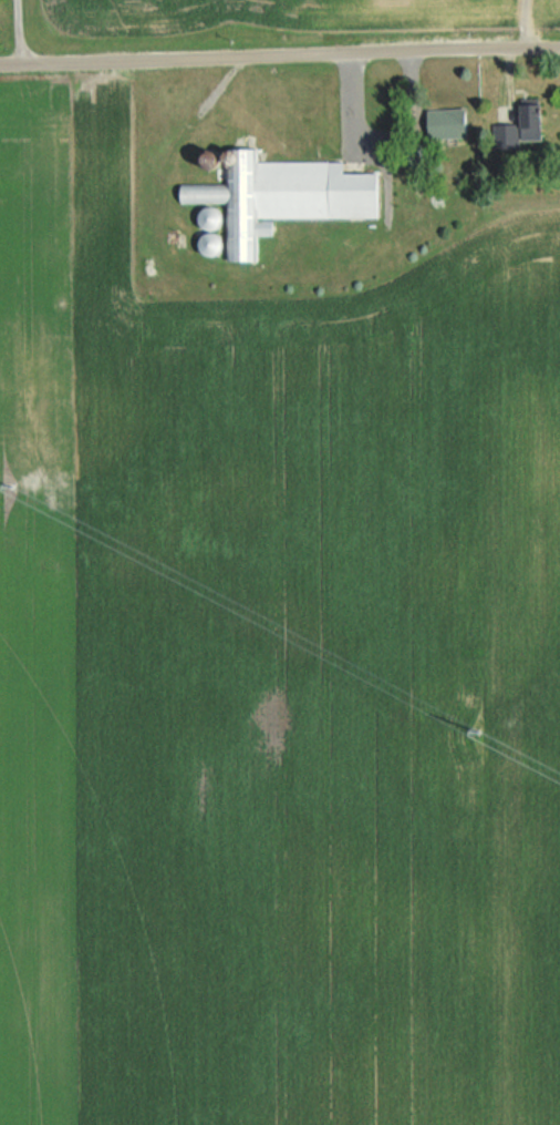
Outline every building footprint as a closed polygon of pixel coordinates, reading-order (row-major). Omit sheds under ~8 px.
[(488,125),(489,152),(513,151),(512,142),(535,141),(534,104),(511,105),(511,125),(488,125)] [(460,109),(421,110),(422,139),(460,138),(460,109)] [(218,203),(220,262),(250,261),(250,237),(268,236),(267,220),(370,217),(370,189),(373,189),(372,173),(335,174),(335,161),(250,163),(250,149),(222,150),(223,187),(170,189),(170,204),(218,203)]
